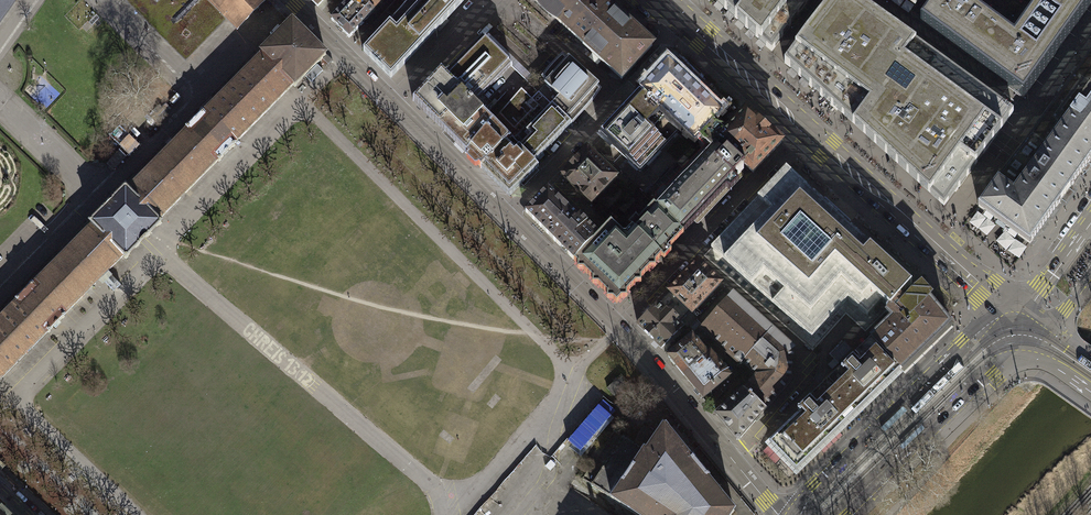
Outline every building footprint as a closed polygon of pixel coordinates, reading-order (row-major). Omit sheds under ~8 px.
[(15,0),(0,0),(0,21),(15,0)] [(185,60),(227,19),(208,0),(125,0),(185,60)] [(227,19),(236,27),(235,28),(237,29),(239,28),(239,27),(252,14),(266,0),(208,0),(227,19)] [(331,20),(349,38),(374,12),(362,0),(350,0),(331,20)] [(374,12),(385,0),(362,0),(374,12)] [(390,22),(363,51),(391,79),(465,0),(411,0),(390,22)] [(571,33),(601,1),(600,0),(534,0),(571,33)] [(944,208),(956,192),(983,154),(994,162),(1005,170),(1059,94),(1064,87),(1065,87),(1073,76),(1072,75),(1077,68),(1078,69),(1090,51),(1090,0),(715,0),(772,51),(795,19),(803,25),(809,29),(784,63),(837,111),(853,125),(944,208)] [(601,1),(571,33),(576,38),(622,80),(652,47),(613,12),(614,11),(602,1),(601,1)] [(294,23),(292,21),(289,23),(290,24),(263,51),(263,50),(261,53),(262,54),(203,113),(202,112),(200,114),(201,115),(195,121),(189,127),(188,127),(186,129),(187,130),(128,189),(125,186),(123,188),(123,189),(122,190),(123,190),(108,205),(93,220),(92,220),(91,221),(91,220),(89,223),(91,225),(92,225),(95,228),(123,256),(124,256),(123,257),(126,259),(128,257),(129,256),(128,255),(143,240),(158,225),(158,226),(160,225),(162,223),(159,220),(218,161),(219,162),(221,159),(233,147),(233,148),(236,145),(235,144),(293,85),(295,87),(297,84),(322,59),(324,57),(324,58),(326,55),(327,55),(325,53),(324,53),(294,24),(294,23)] [(479,166),(480,168),(509,139),(493,122),(474,104),(502,76),(507,71),(512,66),(482,37),(477,42),(472,47),(445,75),(441,71),(413,101),(453,141),(468,156),(467,157),(467,160),(474,168),(477,168),(479,166)] [(1078,69),(1077,68),(1072,75),(1073,76),(1065,87),(1064,87),(1059,94),(1005,170),(978,206),(998,220),(997,221),(1005,227),(1006,226),(1030,243),(1059,203),(1060,203),(1072,187),(1071,187),(1082,171),(1083,172),(1086,168),(1089,163),(1088,163),(1090,159),(1090,51),(1078,69)] [(324,57),(322,59),(328,65),(332,61),(326,55),(324,58),(324,57)] [(567,120),(571,124),(590,104),(594,98),(599,91),(596,88),(599,85),(568,57),(566,60),(562,57),(555,64),(549,71),(543,78),(547,81),(544,84),(545,85),(538,92),(542,95),(567,120)] [(639,92),(679,130),(693,143),(696,143),(696,142),(717,121),(722,115),(722,113),(720,111),(720,105),(714,105),(711,102),(711,97),(705,96),(702,94),(702,88),(696,88),(693,85),(693,79),(687,79),(684,77),(684,71),(678,71),(669,63),(667,63),(659,71),(655,71),(653,74),(655,76),(654,77),(650,77),(648,80),(649,82),(639,92)] [(521,90),(493,122),(509,139),(480,168),(509,197),(539,168),(534,163),(571,124),(567,120),(542,95),(534,102),(521,90)] [(640,172),(679,130),(639,92),(600,134),(640,172)] [(747,111),(728,131),(719,141),(745,165),(753,173),(762,163),(781,143),(747,111)] [(728,131),(717,121),(696,142),(704,150),(665,191),(664,190),(662,190),(655,198),(655,200),(656,201),(653,204),(654,204),(684,233),(727,188),(730,191),(734,186),(739,181),(734,176),(736,174),(737,175),(739,175),(744,170),(744,168),(743,167),(745,165),(719,141),(728,131)] [(130,134),(120,143),(130,154),(140,144),(130,134)] [(617,177),(587,148),(561,175),(591,204),(617,177)] [(900,296),(912,283),(848,225),(851,222),(825,199),(822,202),(786,169),(711,247),(752,285),(812,337),(848,298),(868,316),(882,300),(890,307),(900,296)] [(525,213),(537,225),(562,249),(574,261),(599,235),(581,216),(577,212),(574,215),(548,189),(525,213)] [(631,228),(632,228),(662,256),(661,257),(664,260),(671,252),(668,249),(674,244),(684,233),(654,204),(639,221),(635,218),(628,225),(631,228)] [(611,223),(599,235),(574,261),(578,265),(578,271),(583,271),(593,280),(592,285),(598,285),(607,294),(607,300),(613,300),(616,304),(621,299),(627,299),(627,293),(636,283),(641,284),(641,278),(648,270),(650,268),(656,268),(655,263),(661,257),(662,256),(632,228),(631,228),(626,234),(623,234),(611,223)] [(48,332),(49,333),(51,331),(50,330),(62,318),(63,319),(65,316),(64,315),(123,256),(95,228),(92,225),(33,285),(32,284),(29,286),(30,287),(24,293),(18,299),(18,298),(15,300),(17,301),(0,318),(0,380),(48,332)] [(698,261),(669,291),(690,311),(692,313),(711,294),(721,283),(698,261)] [(875,343),(901,370),(948,324),(928,299),(930,296),(921,287),(919,289),(918,289),(906,302),(900,296),(890,307),(886,311),(893,318),(871,340),(875,343)] [(660,301),(661,301),(637,324),(662,348),(685,324),(681,321),(690,311),(669,291),(660,301)] [(743,390),(765,410),(791,381),(794,349),(767,325),(749,308),(734,294),(705,326),(702,329),(741,365),(743,362),(756,375),(743,390)] [(711,354),(712,353),(707,348),(704,351),(698,344),(692,337),(668,357),(684,376),(711,354)] [(845,342),(830,355),(838,364),(853,350),(845,342)] [(770,444),(796,471),(893,378),(896,375),(901,370),(875,343),(870,348),(867,351),(856,361),(853,357),(841,368),(845,372),(813,402),(810,399),(798,410),(802,413),(770,444)] [(711,354),(684,376),(694,387),(703,399),(730,377),(711,354)] [(628,382),(621,375),(607,388),(614,396),(628,382)] [(765,410),(743,390),(738,395),(717,415),(728,429),(738,441),(760,416),(765,410)] [(590,446),(612,409),(587,394),(564,430),(590,446)] [(663,426),(661,428),(662,428),(646,451),(626,437),(623,435),(623,436),(590,484),(636,514),(731,514),(734,510),(732,508),(708,478),(709,477),(706,474),(706,475),(701,468),(695,460),(693,457),(692,458),(667,429),(668,428),(666,426),(663,426)] [(0,506),(0,514),(9,514),(0,506)]
